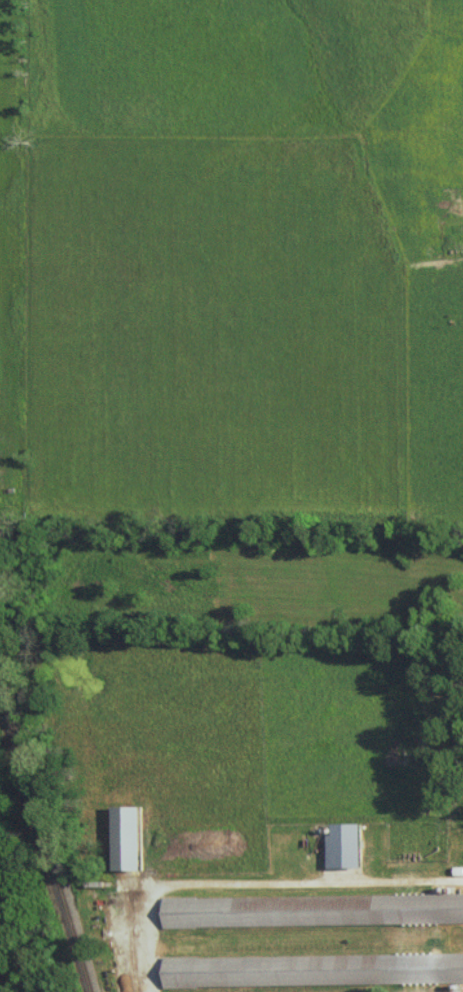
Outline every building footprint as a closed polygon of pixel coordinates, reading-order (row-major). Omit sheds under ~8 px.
[(140,807),(140,871),(113,871),(112,807),(140,807)] [(360,823),(361,867),(328,868),(327,835),(332,835),(332,824),(360,823)] [(196,898),(196,897),(163,898),(164,929),(197,928),(197,927),(462,923),(462,894),(196,898)] [(197,958),(462,954),(462,982),(198,986),(198,988),(164,988),(164,957),(197,957),(197,958)]
